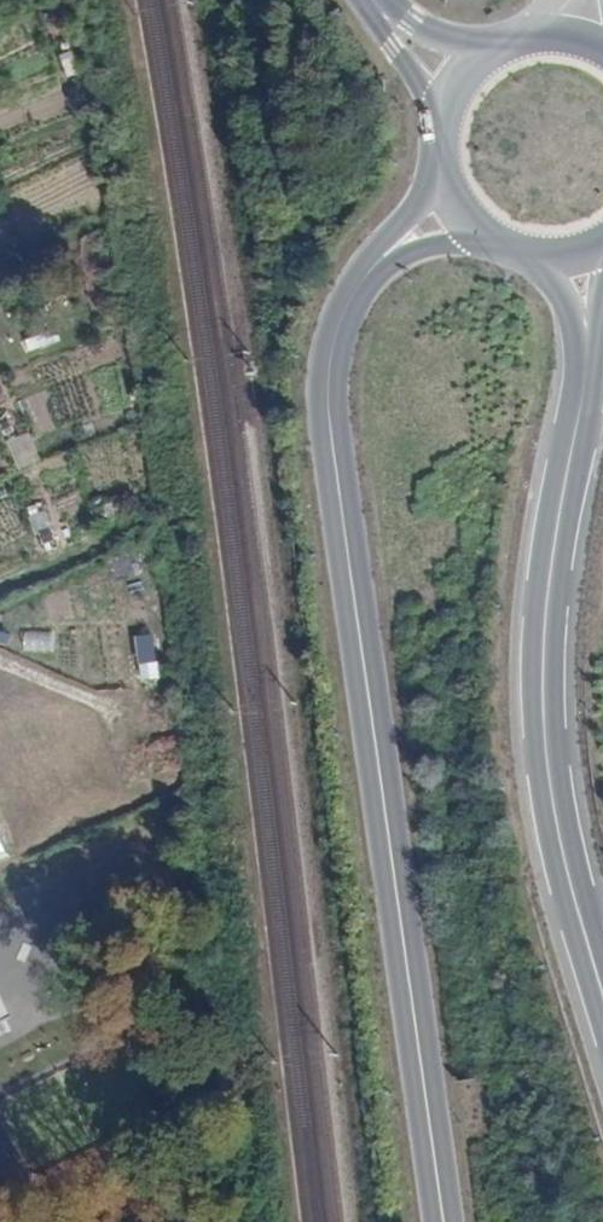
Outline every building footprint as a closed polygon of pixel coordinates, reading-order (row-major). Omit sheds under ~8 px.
[(9,853),(0,834),(0,857),(9,853)]
